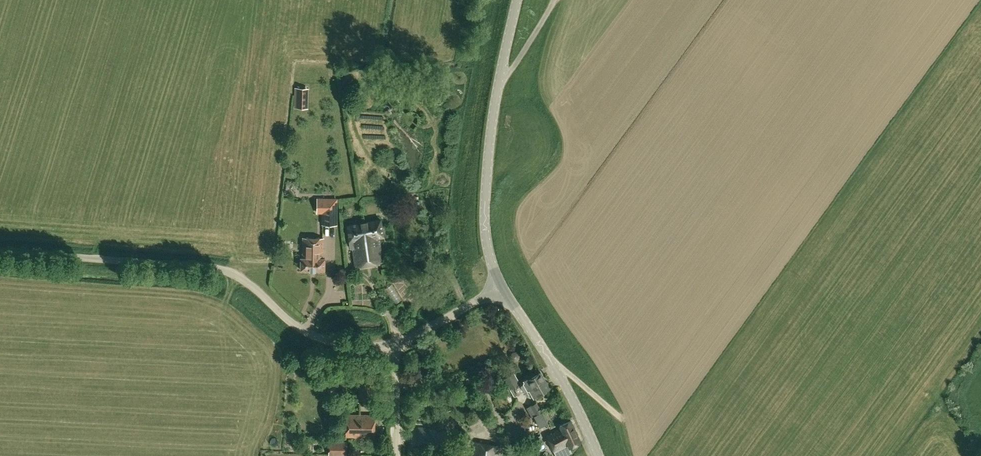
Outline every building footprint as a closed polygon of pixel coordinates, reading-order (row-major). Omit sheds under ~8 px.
[(308,108),(309,87),(295,87),(294,107),(308,108)] [(336,225),(336,200),(317,199),(317,212),(323,212),(323,224),(336,225)] [(356,265),(383,261),(379,236),(383,236),(381,219),(347,224),(351,247),(353,247),(356,265)] [(323,258),(323,238),(303,238),(303,258),(301,258),(301,270),(310,270),(315,270),(325,270),(325,258),(323,258)] [(407,292),(400,279),(392,283),(389,276),(380,280),(390,300),(407,292)] [(348,298),(359,297),(359,280),(347,281),(348,298)] [(534,396),(550,387),(542,372),(528,380),(527,378),(521,381),(526,391),(530,389),(534,396)] [(505,378),(511,388),(520,383),(514,373),(505,378)] [(538,402),(530,406),(535,416),(543,412),(538,402)] [(535,416),(540,427),(548,423),(543,412),(535,416)] [(375,437),(375,415),(347,415),(347,437),(375,437)] [(569,447),(581,442),(571,420),(560,425),(561,427),(547,434),(555,452),(569,446),(569,447)] [(448,438),(448,425),(420,425),(420,431),(431,432),(431,438),(448,438)] [(347,455),(347,442),(329,443),(330,455),(347,455)] [(500,446),(476,443),(474,455),(498,455),(500,446)]
